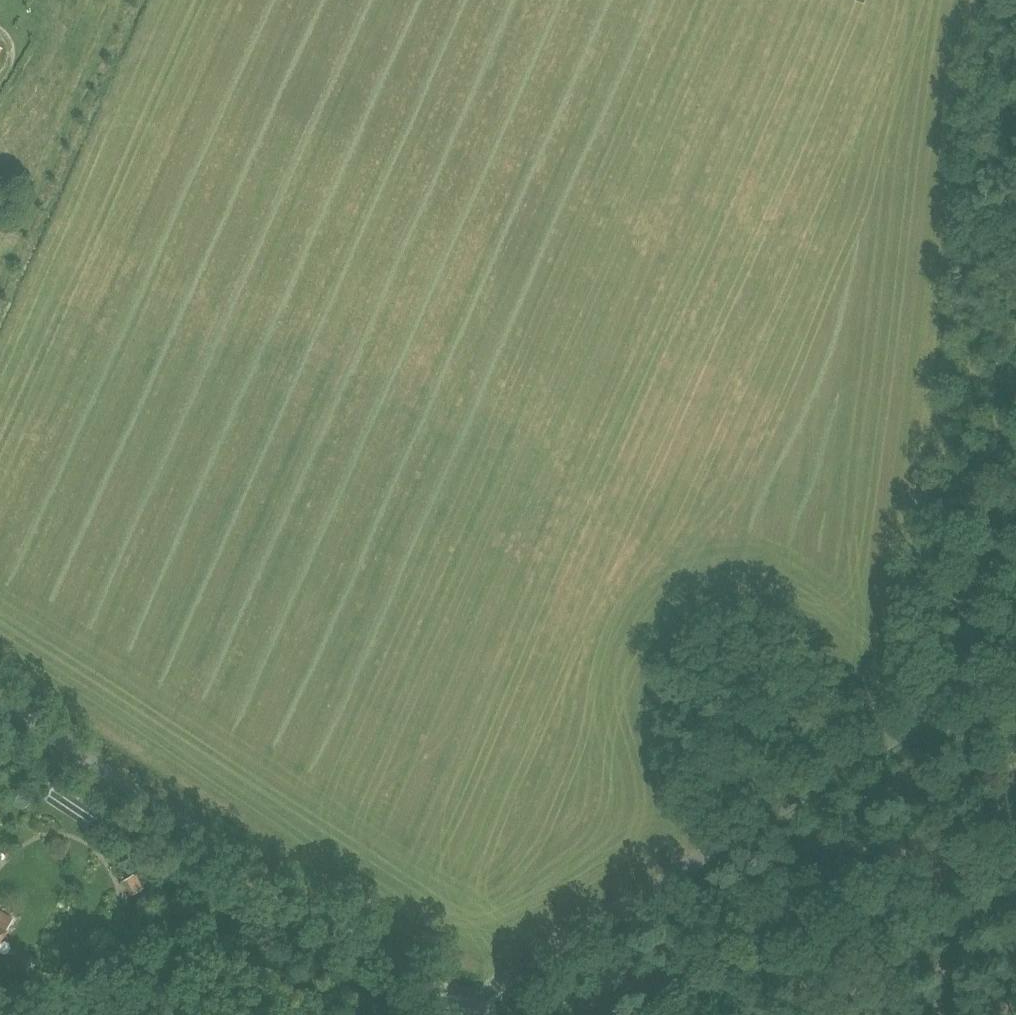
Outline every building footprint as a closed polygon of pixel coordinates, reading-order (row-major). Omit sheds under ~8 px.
[(13,920),(0,911),(0,938),(13,920)]
